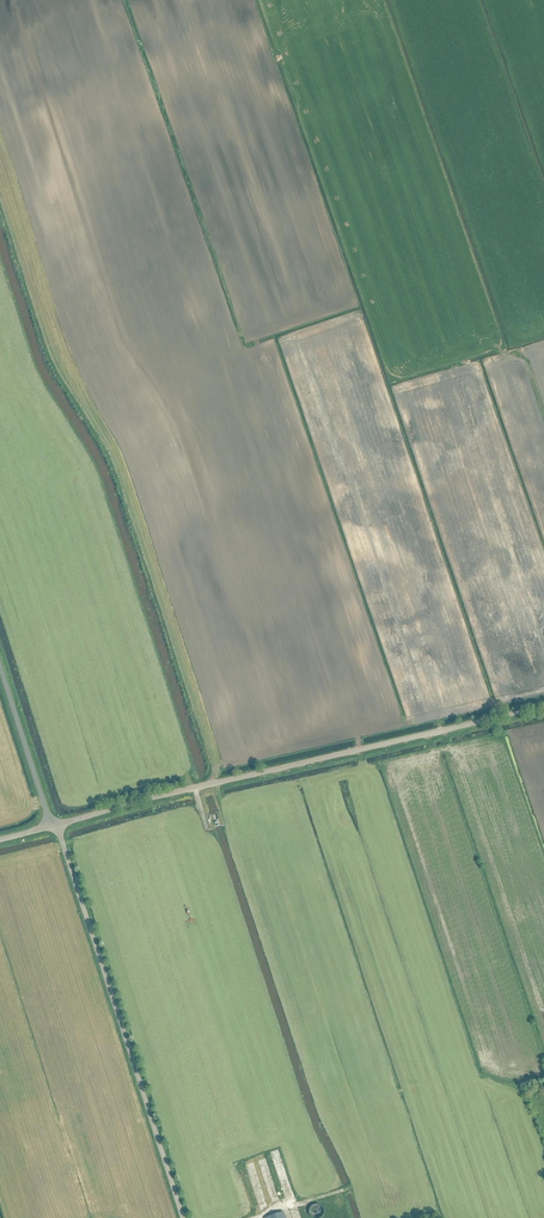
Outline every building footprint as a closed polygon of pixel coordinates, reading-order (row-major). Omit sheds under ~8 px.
[(316,1212),(324,1206),(320,1200),(312,1206),(316,1212)]
